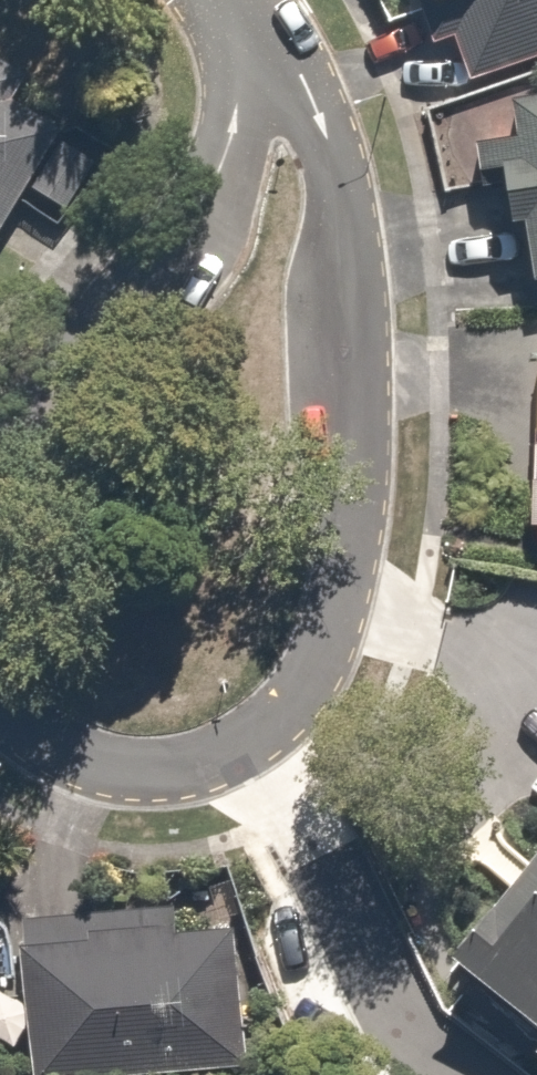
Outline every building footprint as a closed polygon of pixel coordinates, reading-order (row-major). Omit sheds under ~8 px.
[(401,63),(454,48),(464,85),(536,64),(536,0),(384,0),(401,63)] [(83,70),(0,17),(0,200),(83,70)] [(530,288),(536,287),(536,101),(497,108),(530,288)] [(447,945),(536,1017),(536,834),(447,945)] [(14,914),(20,1074),(244,1074),(238,906),(14,914)]
